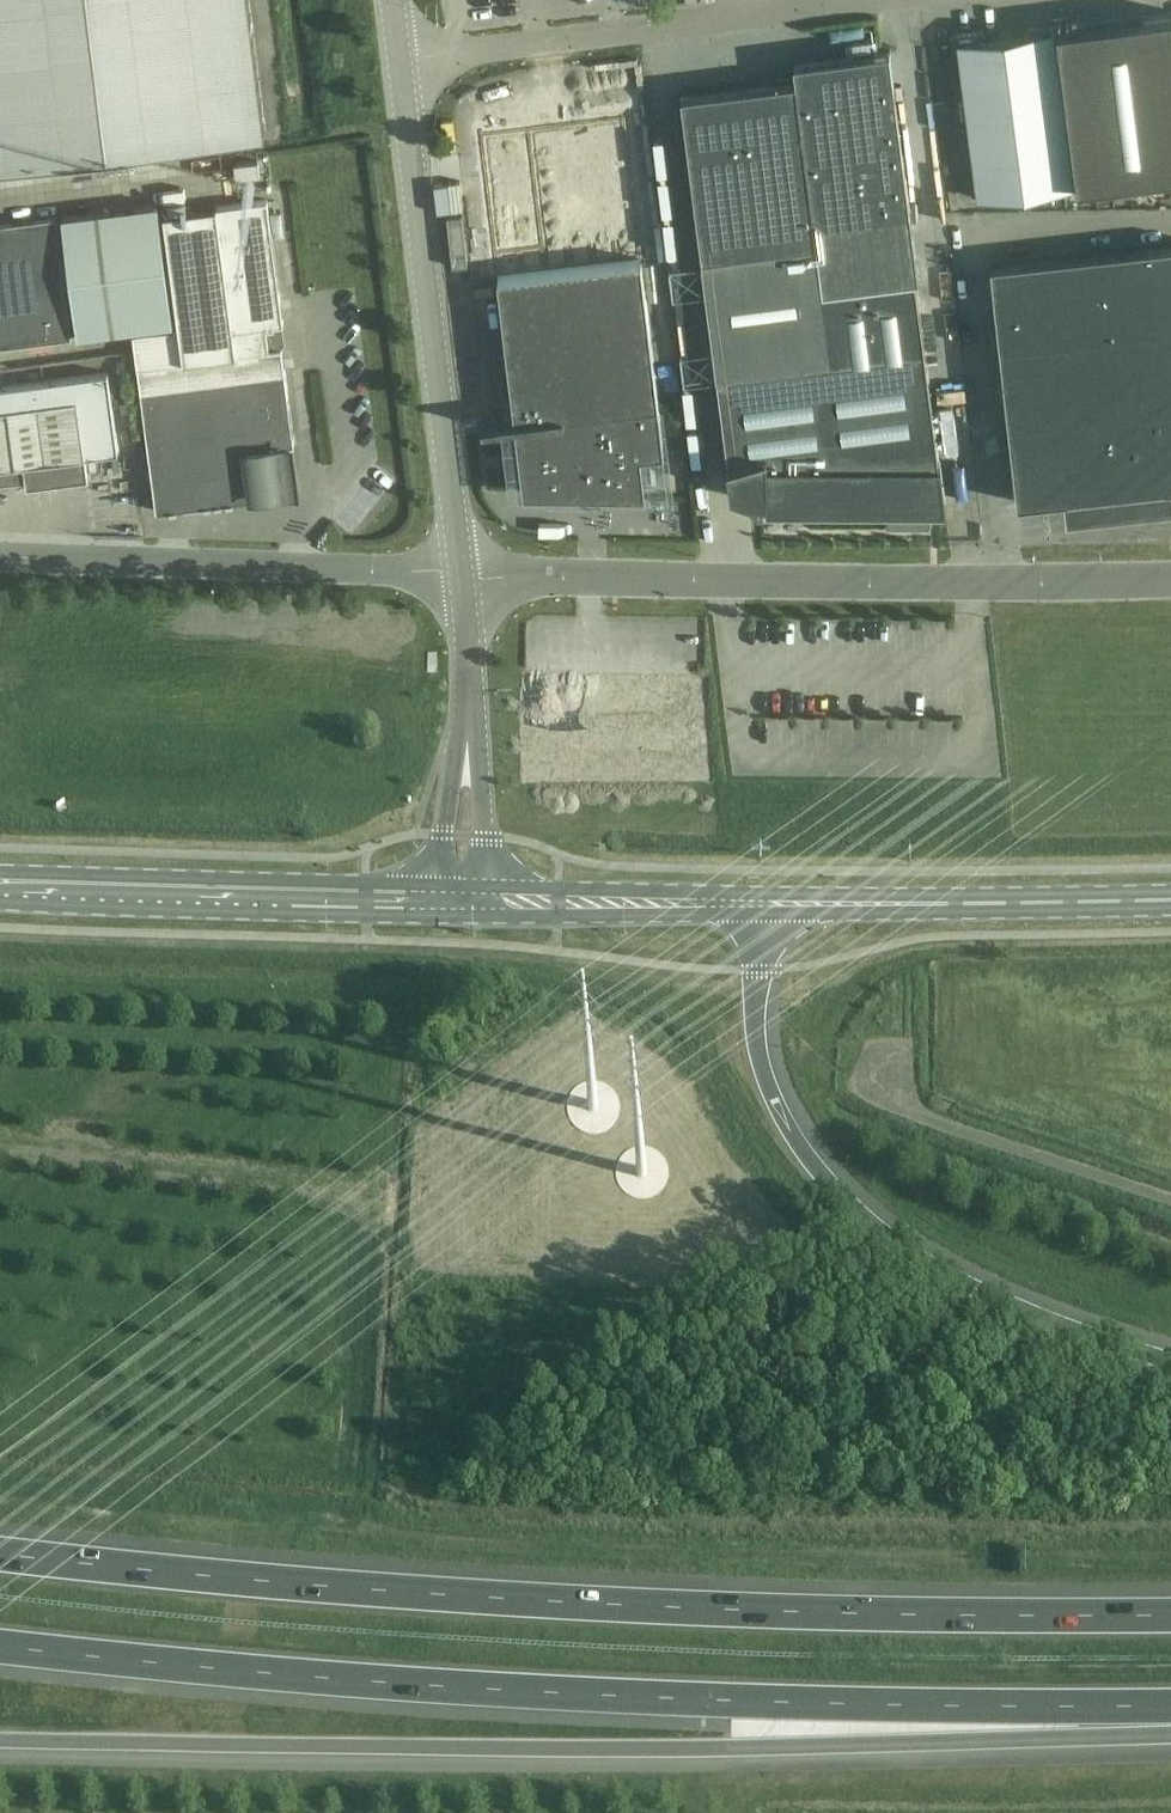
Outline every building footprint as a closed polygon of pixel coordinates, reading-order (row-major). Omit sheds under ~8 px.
[(265,130),(249,0),(0,0),(0,163),(265,130)] [(950,34),(958,95),(965,94),(978,198),(1074,185),(1170,173),(1170,12),(1144,16),(1125,18),(1053,28),(1028,31),(1000,35),(985,37),(984,30),(950,34)] [(796,79),(817,241),(835,238),(833,221),(911,211),(890,48),(794,61),(796,79)] [(579,78),(581,91),(605,87),(603,74),(579,78)] [(703,255),(817,241),(796,79),(682,93),(703,255)] [(235,163),(236,177),(265,174),(263,159),(235,163)] [(282,347),(270,349),(267,328),(274,327),(274,324),(284,323),(268,199),(164,213),(179,327),(134,333),(138,366),(157,510),(254,498),(253,492),(298,486),(292,444),(295,444),(282,347)] [(72,336),(71,331),(77,331),(78,335),(174,323),(158,203),(63,215),(63,220),(57,221),(56,216),(0,223),(0,346),(72,336)] [(835,238),(817,241),(823,285),(916,273),(916,276),(919,275),(911,211),(833,221),(835,238)] [(462,214),(447,216),(453,266),(468,264),(462,214)] [(817,241),(703,255),(718,371),(832,358),(823,285),(817,241)] [(1018,502),(1170,485),(1170,243),(991,263),(1018,502)] [(642,259),(498,276),(514,412),(481,416),(482,421),(515,417),(524,492),(646,494),(641,454),(665,451),(642,259)] [(832,358),(718,371),(732,487),(752,494),(768,494),(768,501),(946,502),(945,494),(940,459),(937,436),(916,276),(916,273),(823,285),(832,358)] [(122,356),(108,357),(110,371),(124,369),(122,356)] [(86,455),(119,450),(108,372),(0,386),(0,484),(26,480),(27,487),(89,479),(86,455)]
